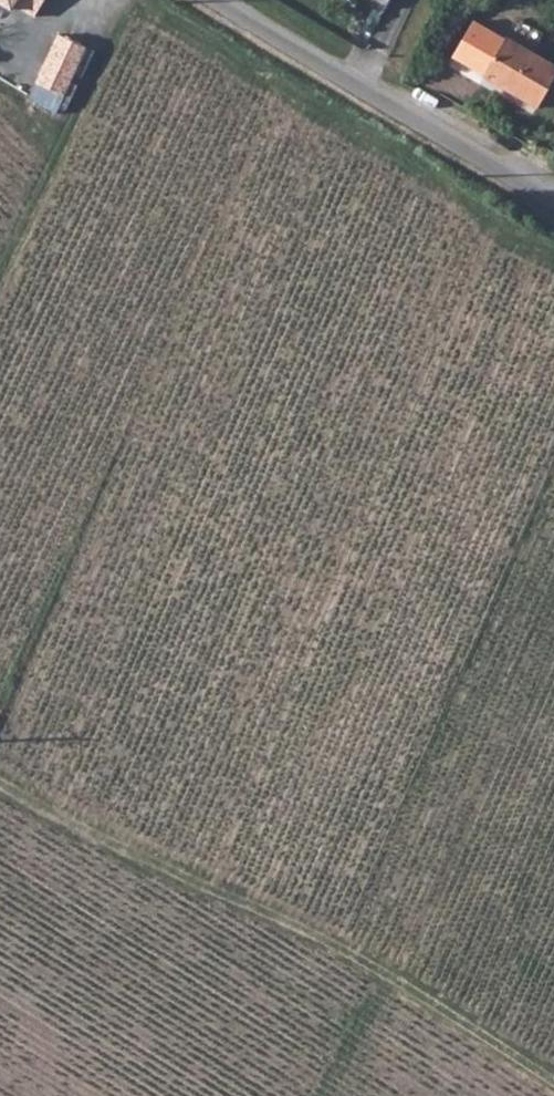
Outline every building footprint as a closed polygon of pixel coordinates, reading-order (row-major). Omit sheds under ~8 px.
[(34,15),(44,0),(2,0),(12,7),(15,2),(34,15)] [(36,78),(65,92),(81,58),(88,44),(59,30),(36,78)] [(553,85),(553,67),(508,40),(486,77),(540,110),(553,85)]
